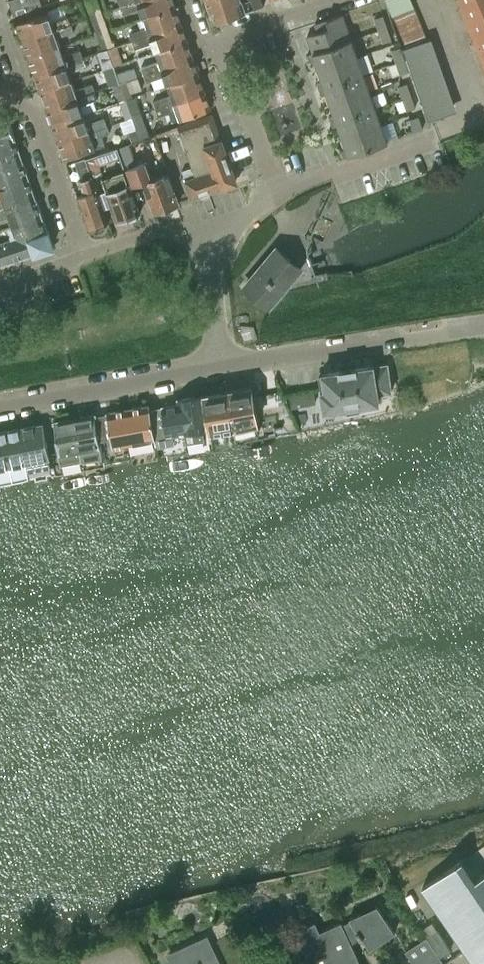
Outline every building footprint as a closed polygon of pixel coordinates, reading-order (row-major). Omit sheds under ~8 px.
[(33,8),(30,0),(21,0),(22,4),(12,7),(15,14),(33,8)] [(33,8),(41,5),(40,0),(30,0),(33,8)] [(91,16),(96,14),(91,0),(85,0),(91,16)] [(101,13),(97,0),(91,0),(96,14),(101,13)] [(144,17),(175,6),(173,0),(138,0),(120,6),(123,14),(141,7),(144,17)] [(241,0),(207,0),(212,15),(215,14),(218,21),(245,12),(241,0)] [(255,8),(264,5),(262,0),(252,0),(255,8)] [(412,0),(387,0),(393,15),(394,15),(407,46),(427,38),(412,0)] [(483,63),(483,0),(458,0),(483,63)] [(130,32),(132,40),(181,23),(175,6),(144,17),(148,26),(130,32)] [(24,40),(72,23),(69,15),(52,21),(49,12),(17,22),(24,40)] [(101,13),(96,14),(102,32),(107,30),(101,13)] [(313,52),(352,39),(343,13),(315,23),(315,24),(318,31),(307,35),(313,52)] [(91,16),(97,33),(102,32),(96,14),(91,16)] [(375,18),(379,30),(387,27),(383,15),(375,18)] [(24,40),(29,57),(61,46),(57,36),(74,31),(72,23),(24,40)] [(153,41),(156,50),(187,40),(181,23),(132,40),(135,47),(153,41)] [(392,39),(387,27),(379,30),(383,42),(392,39)] [(107,30),(102,32),(108,48),(113,47),(112,46),(107,30)] [(97,33),(103,50),(108,48),(102,32),(97,33)] [(429,120),(450,112),(457,110),(432,37),(404,47),(429,120)] [(315,59),(319,69),(358,56),(352,39),(313,52),(313,53),(308,55),(310,61),(315,59)] [(141,66),(144,74),(193,57),(187,40),(156,50),(159,60),(141,66)] [(113,47),(108,48),(114,65),(122,62),(116,45),(112,46),(113,47)] [(29,57),(35,74),(83,57),(81,49),(64,55),(61,46),(29,57)] [(397,61),(405,58),(401,47),(392,49),(397,61)] [(100,51),(106,68),(114,65),(108,48),(103,50),(100,51)] [(318,82),(320,88),(364,73),(358,56),(319,69),(323,80),(318,82)] [(83,57),(35,74),(41,90),(72,80),(69,70),(86,64),(83,57)] [(165,75),(168,84),(199,74),(193,57),(144,74),(147,81),(165,75)] [(409,70),(405,58),(397,61),(401,73),(409,70)] [(111,85),(114,84),(120,82),(117,73),(114,65),(106,68),(111,85)] [(120,82),(126,80),(137,76),(134,67),(117,73),(120,82)] [(327,93),(331,103),(370,90),(364,73),(320,88),(322,95),(327,93)] [(153,100),(156,107),(205,90),(199,74),(168,84),(171,94),(153,100)] [(41,90),(47,107),(95,91),(92,83),(75,89),(72,80),(41,90)] [(126,99),(132,97),(126,80),(120,82),(126,99)] [(114,84),(120,101),(126,99),(120,82),(114,84)] [(399,85),(403,97),(411,95),(407,83),(399,85)] [(211,108),(205,90),(156,107),(159,115),(169,111),(172,121),(211,108)] [(330,116),(332,122),(376,107),(370,90),(331,103),(335,114),(330,116)] [(95,91),(47,107),(53,124),(84,114),(81,104),(98,98),(95,91)] [(415,106),(411,95),(403,97),(407,109),(415,106)] [(132,97),(126,99),(131,116),(141,113),(135,97),(132,98),(132,97)] [(131,116),(126,99),(120,101),(126,118),(131,116)] [(339,127),(343,137),(382,124),(376,107),(332,122),(334,128),(339,127)] [(148,135),(141,113),(131,116),(139,138),(148,135)] [(203,145),(221,139),(212,113),(178,125),(187,152),(204,146),(203,145)] [(53,124),(59,141),(107,125),(104,117),(87,123),(84,114),(53,124)] [(415,131),(423,128),(419,116),(410,119),(415,131)] [(15,138),(9,119),(0,122),(0,143),(15,138)] [(388,141),(382,124),(343,137),(347,148),(341,150),(343,155),(343,156),(344,157),(388,141)] [(107,125),(59,141),(65,159),(105,145),(102,135),(109,132),(107,125)] [(123,144),(130,141),(126,131),(120,133),(123,144)] [(22,157),(15,138),(0,143),(0,165),(22,157)] [(204,146),(187,152),(192,166),(182,169),(186,179),(185,180),(191,198),(219,188),(234,183),(236,180),(221,139),(203,145),(204,146)] [(128,143),(118,147),(130,181),(132,180),(133,184),(143,181),(154,211),(179,202),(168,172),(153,177),(147,161),(136,165),(128,143)] [(118,146),(86,157),(94,180),(102,177),(117,221),(127,218),(131,219),(135,218),(137,214),(140,213),(129,183),(131,182),(130,181),(118,147),(118,146)] [(22,157),(0,165),(0,187),(28,177),(22,157)] [(108,222),(94,180),(86,157),(77,161),(83,178),(80,179),(85,192),(77,195),(89,229),(93,228),(94,230),(97,231),(103,229),(104,226),(104,224),(108,222)] [(35,196),(28,177),(0,187),(0,190),(3,198),(0,199),(0,208),(35,196)] [(12,225),(13,226),(42,215),(35,196),(0,208),(0,219),(9,216),(12,225)] [(42,215),(13,226),(12,225),(8,227),(12,239),(0,243),(0,263),(0,264),(36,252),(53,246),(48,232),(42,215)] [(269,306),(301,268),(277,248),(245,286),(269,306)] [(323,376),(319,376),(322,393),(320,397),(321,402),(324,406),(324,409),(379,401),(378,393),(392,391),(387,364),(374,366),(374,365),(322,373),(323,376)] [(214,417),(216,428),(257,421),(251,385),(205,394),(209,418),(214,417)] [(180,403),(151,409),(158,446),(173,444),(172,437),(187,434),(189,446),(206,443),(202,427),(210,425),(211,429),(216,428),(214,417),(209,418),(205,394),(179,398),(180,403)] [(156,444),(149,404),(107,411),(107,412),(111,435),(113,444),(134,441),(135,447),(156,444)] [(107,412),(95,415),(99,437),(111,435),(107,412)] [(95,413),(74,417),(82,458),(102,454),(100,444),(99,437),(95,415),(95,413)] [(74,417),(54,421),(61,461),(82,458),(74,417)] [(20,427),(27,461),(29,471),(51,466),(42,423),(20,427)] [(27,461),(20,427),(0,431),(0,466),(27,461)] [(473,879),(460,859),(421,886),(475,963),(483,963),(483,872),(473,879)] [(395,931),(376,903),(348,916),(350,919),(341,923),(339,920),(318,930),(314,921),(295,930),(298,936),(296,937),(298,943),(300,942),(309,963),(322,957),(325,963),(361,963),(352,943),(362,937),(370,948),(395,931)] [(432,921),(422,928),(427,936),(437,929),(432,921)] [(441,956),(451,949),(437,929),(427,936),(441,956)] [(181,948),(169,954),(174,963),(219,963),(212,948),(206,935),(181,948)] [(426,936),(405,949),(415,963),(444,963),(426,936)]
